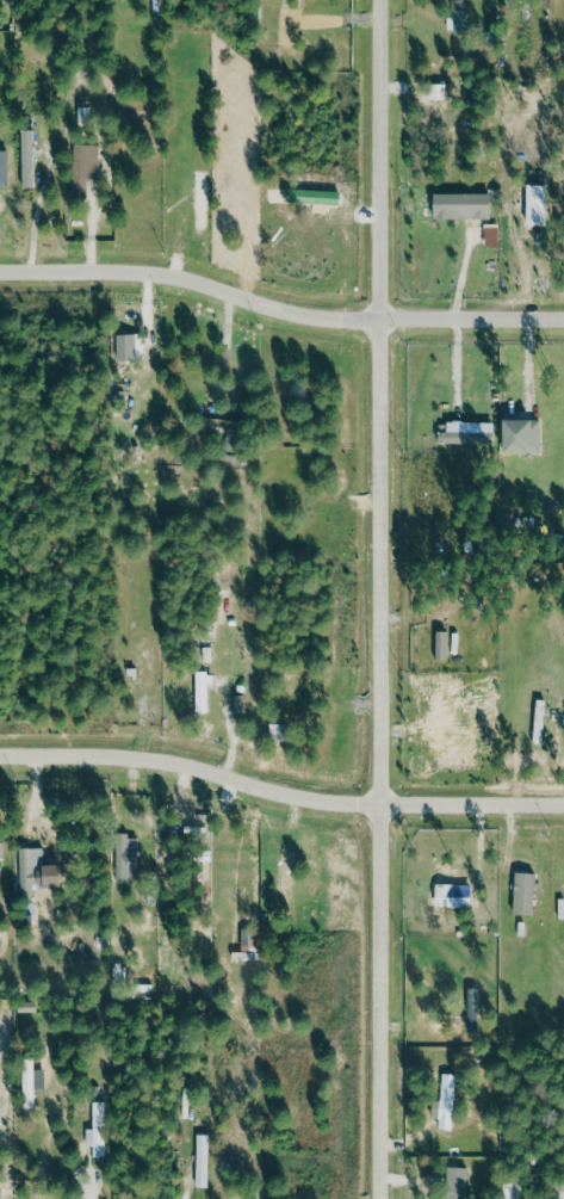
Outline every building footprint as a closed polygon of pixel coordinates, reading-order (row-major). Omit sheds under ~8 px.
[(451,14),(450,0),(467,0),(470,31),(458,32),(455,13),(451,14)] [(450,98),(428,98),(427,79),(450,78),(450,98)] [(37,184),(25,185),(24,125),(37,125),(37,184)] [(98,175),(88,175),(88,186),(74,186),(75,141),(98,142),(98,175)] [(12,183),(0,183),(0,147),(12,147),(12,183)] [(495,212),(438,212),(438,188),(495,188),(495,212)] [(500,246),(500,224),(487,224),(486,246),(500,246)] [(140,357),(119,358),(118,329),(138,328),(140,357)] [(541,447),(508,447),(509,413),(541,414),(541,447)] [(496,418),(496,443),(441,441),(441,421),(451,422),(451,416),(496,418)] [(438,655),(452,655),(452,626),(439,626),(438,655)] [(210,707),(194,707),(194,666),(209,666),(210,707)] [(546,743),(534,742),(538,694),(550,696),(546,743)] [(271,718),(269,736),(299,738),(300,721),(271,718)] [(137,878),(117,878),(118,833),(138,833),(137,878)] [(295,897),(281,897),(281,842),(295,842),(295,897)] [(67,880),(38,880),(38,888),(23,888),(23,845),(41,845),(41,864),(47,864),(47,859),(67,859),(67,880)] [(534,910),(516,910),(516,869),(535,870),(534,910)] [(477,882),(477,896),(465,896),(465,906),(438,906),(439,880),(477,882)] [(482,1028),(471,1028),(469,987),(481,987),(482,1028)] [(38,1104),(24,1104),(24,1055),(36,1055),(36,1065),(45,1065),(45,1083),(38,1083),(38,1104)] [(454,1127),(441,1126),(442,1115),(434,1114),(435,1098),(441,1098),(444,1069),(459,1070),(454,1127)] [(110,1152),(97,1152),(97,1145),(88,1145),(88,1126),(97,1126),(95,1098),(110,1098),(110,1152)] [(212,1130),(211,1185),(198,1185),(199,1130),(212,1130)] [(470,1164),(468,1198),(448,1198),(451,1163),(470,1164)] [(515,1175),(516,1198),(504,1198),(503,1175),(515,1175)]
